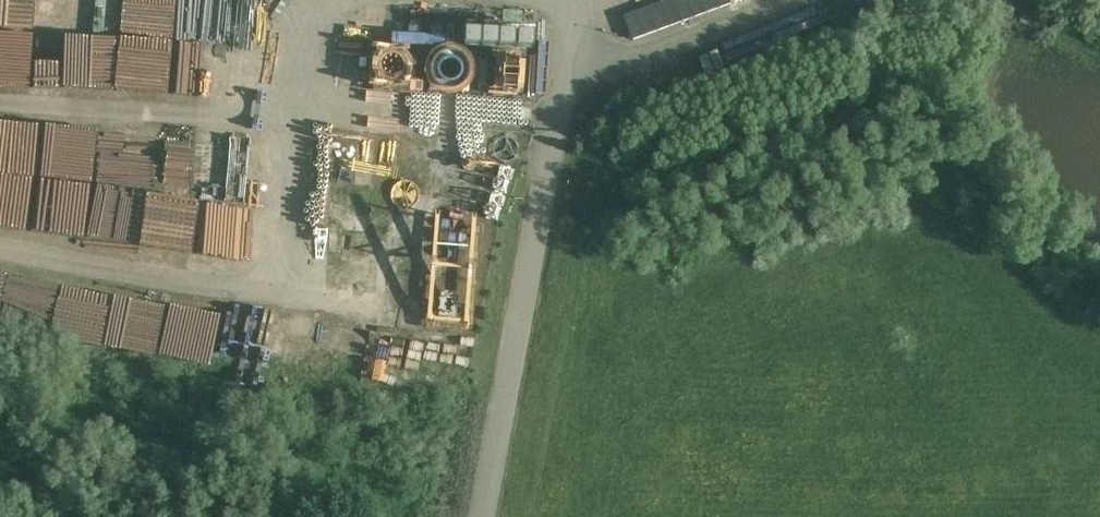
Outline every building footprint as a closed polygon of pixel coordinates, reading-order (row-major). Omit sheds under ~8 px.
[(624,17),(633,42),(732,5),(730,0),(670,0),(624,17)] [(234,35),(264,34),(263,9),(233,10),(234,35)] [(32,85),(34,32),(0,31),(0,84),(32,85)] [(46,55),(64,55),(62,86),(118,88),(119,63),(103,63),(104,45),(116,46),(116,36),(64,34),(64,39),(47,39),(46,55)] [(375,43),(369,78),(404,84),(410,48),(375,43)] [(465,195),(497,205),(516,141),(516,152),(525,122),(526,93),(547,94),(548,43),(531,43),(531,56),(491,55),(481,87),(471,87),(472,84),(472,58),(445,49),(439,49),(438,79),(432,79),(432,111),(429,121),(432,122),(427,140),(445,145),(445,150),(457,154),(454,164),(436,164),(436,188),(460,195),(465,195)] [(92,183),(98,131),(46,125),(37,200),(91,206),(87,235),(141,241),(147,189),(92,183)] [(60,220),(60,231),(85,233),(86,222),(60,220)] [(457,316),(468,317),(476,242),(439,238),(435,274),(455,276),(454,290),(460,291),(457,316)] [(221,312),(0,272),(0,319),(1,319),(2,315),(28,320),(27,330),(212,364),(221,312)]
